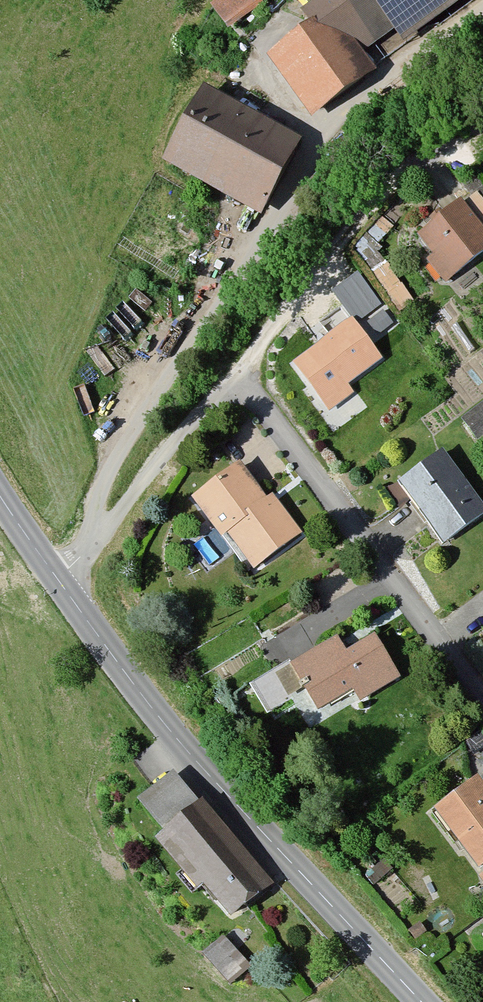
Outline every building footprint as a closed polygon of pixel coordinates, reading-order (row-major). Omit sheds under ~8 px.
[(211,9),(231,35),(265,10),(258,0),(222,0),(211,9)] [(323,1),(306,13),(314,25),(265,61),(308,120),(472,0),(322,0),(323,1)] [(296,140),(201,89),(160,166),(255,216),(296,140)] [(472,191),(463,200),(482,221),(482,220),(482,203),(472,191)] [(416,238),(450,280),(482,253),(482,232),(460,203),(416,238)] [(357,265),(330,286),(356,319),(383,299),(357,265)] [(351,320),(292,364),(326,408),(384,363),(351,320)] [(460,415),(478,437),(482,433),(482,395),(460,415)] [(397,486),(441,546),(482,515),(482,507),(443,452),(397,486)] [(237,466),(190,501),(220,541),(227,536),(254,573),(304,536),(273,495),(264,501),(237,466)] [(337,638),(290,667),(319,713),(352,692),(361,706),(402,680),(375,637),(348,655),(337,638)] [(272,888),(171,775),(136,806),(160,833),(150,842),(227,928),(272,888)] [(435,812),(479,870),(482,867),(482,795),(473,782),(435,812)]
